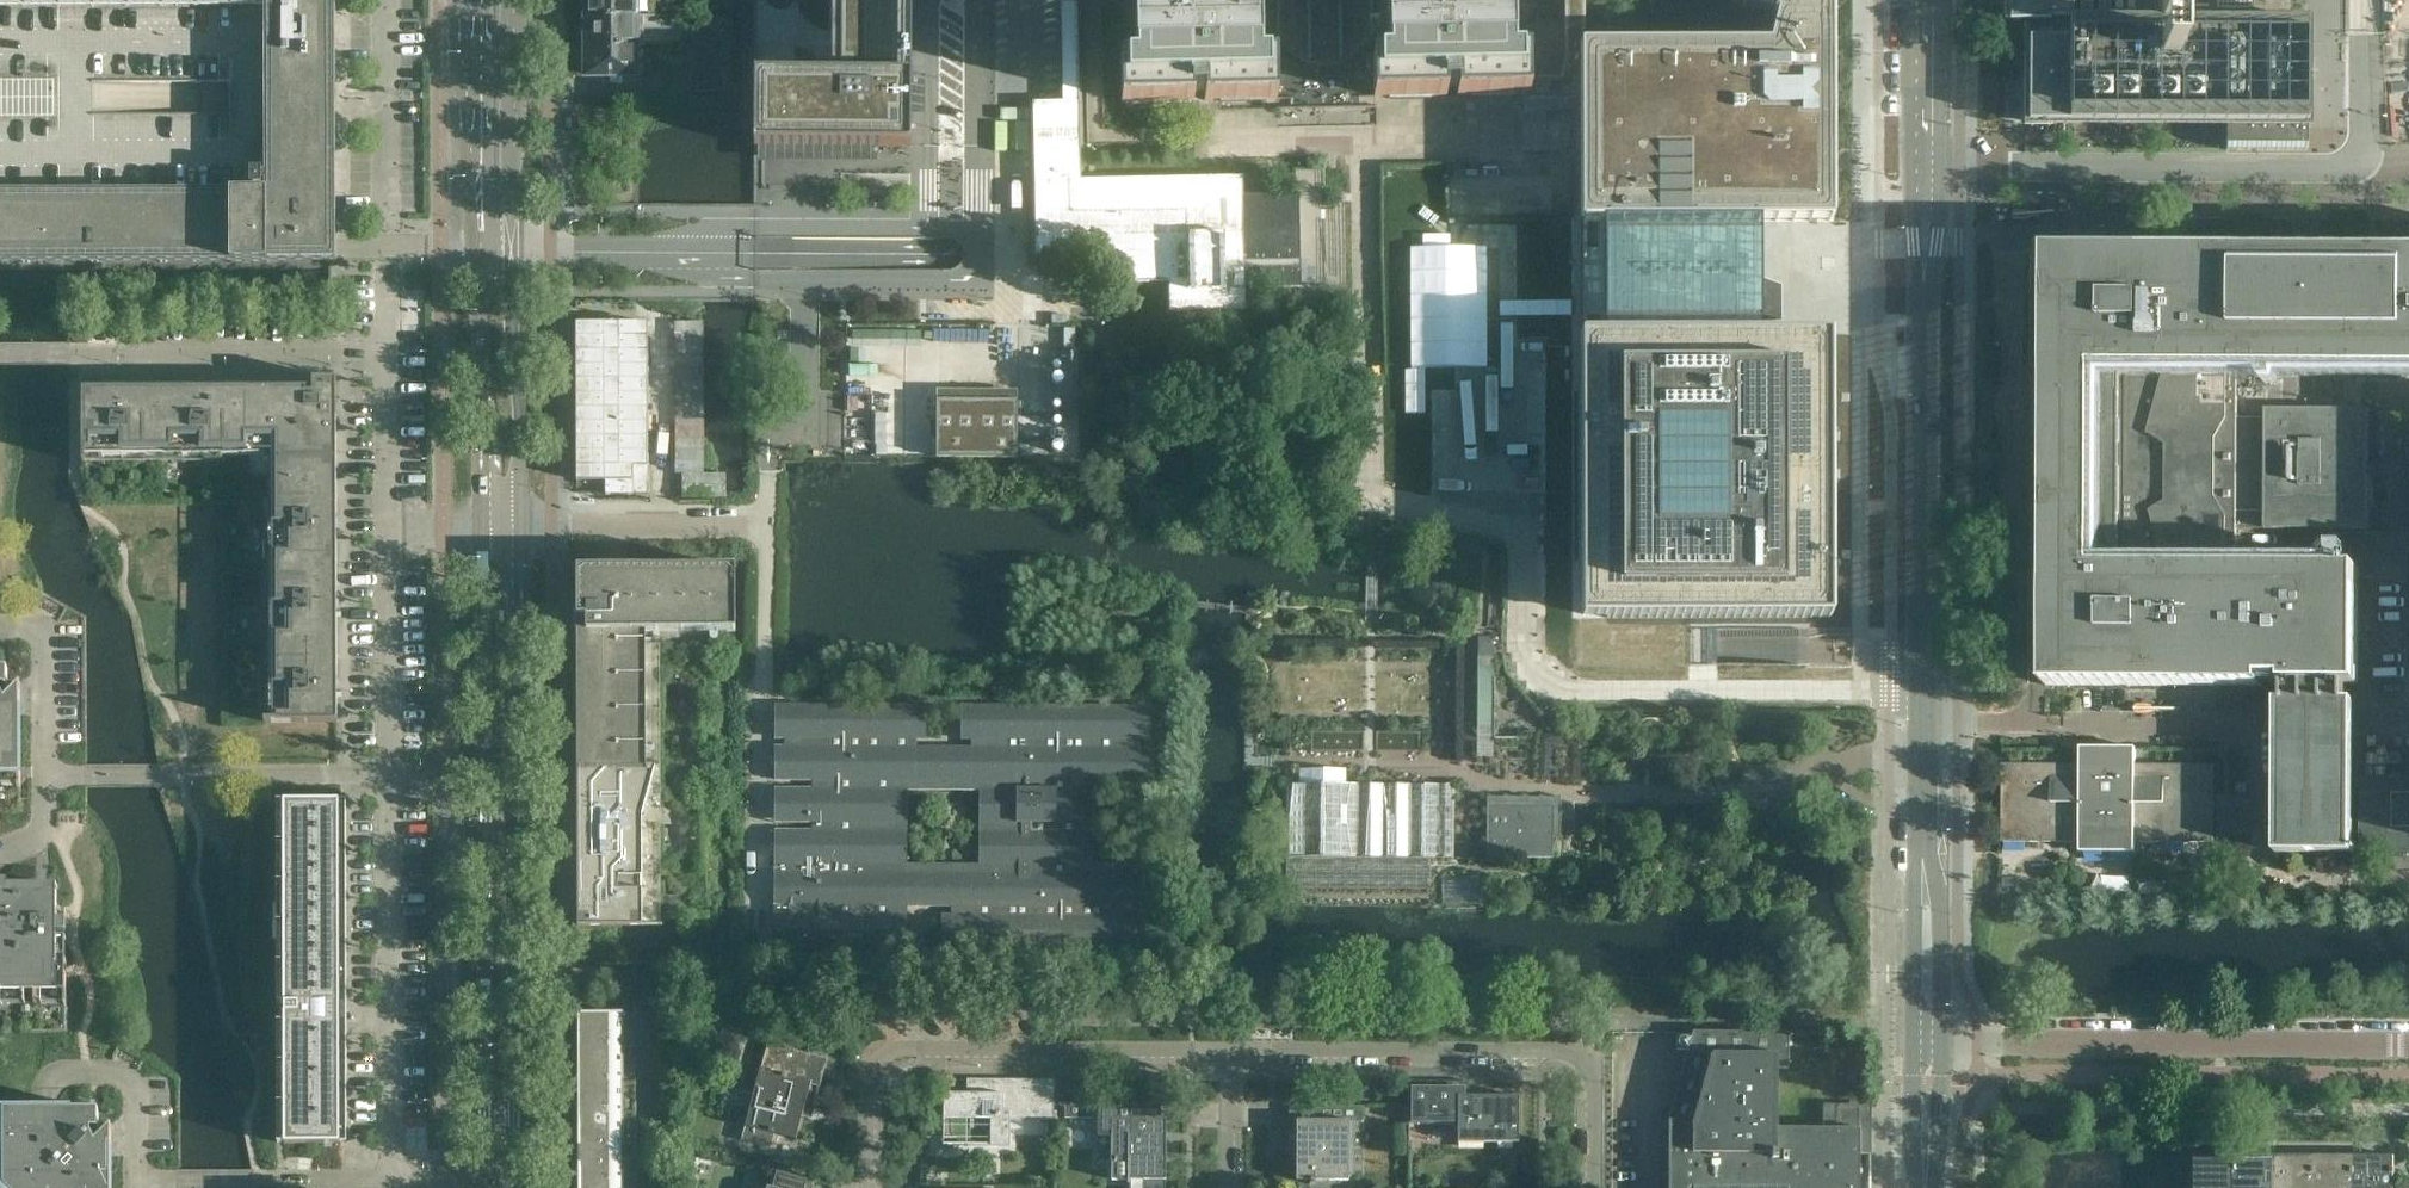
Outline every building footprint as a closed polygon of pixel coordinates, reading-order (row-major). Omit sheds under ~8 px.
[(336,74),(335,0),(0,0),(0,264),(267,263),(336,263),(335,211),(335,116),(335,99),(336,74)] [(636,0),(586,0),(586,2),(583,4),(583,11),(586,14),(586,17),(636,17),(636,0)] [(754,146),(910,147),(911,0),(755,0),(754,146)] [(1063,102),(1033,102),(1036,253),(1118,252),(1119,283),(1169,283),(1170,312),(1246,310),(1245,281),(1298,280),(1297,192),(1245,192),(1245,178),(1081,180),(1077,0),(1061,0),(1063,102)] [(1085,11),(1102,11),(1102,6),(1111,0),(1085,0),(1085,11)] [(1145,14),(1135,14),(1136,60),(1121,60),(1122,102),(1192,101),(1191,93),(1202,93),(1202,101),(1278,99),(1278,109),(1375,107),(1374,97),(1447,96),(1447,88),(1457,88),(1457,96),(1530,94),(1529,76),(1529,52),(1514,53),(1513,7),(1503,7),(1503,0),(1145,0),(1145,14)] [(1530,94),(1581,94),(1581,39),(1581,0),(1563,0),(1564,55),(1559,76),(1529,76),(1530,94)] [(1830,0),(1811,0),(1807,16),(1774,8),(1765,39),(1581,39),(1581,94),(1581,218),(1606,218),(1762,218),(1830,218),(1830,0)] [(1774,8),(1807,16),(1811,0),(1742,0),(1774,8)] [(2159,19),(2156,19),(2156,0),(2138,0),(2138,19),(2071,19),(2071,0),(2009,0),(2009,19),(2009,21),(2009,23),(2028,23),(2028,50),(2028,122),(2226,122),(2225,151),(2226,151),(2235,151),(2307,151),(2307,20),(2179,19),(2179,3),(2159,3),(2159,19)] [(636,46),(636,17),(586,17),(586,20),(583,23),(583,30),(586,32),(586,46),(636,46)] [(636,76),(636,46),(586,46),(586,59),(583,62),(583,69),(586,72),(586,76),(636,76)] [(723,67),(723,57),(723,55),(697,55),(697,67),(723,67)] [(723,79),(723,67),(697,67),(697,79),(723,79)] [(723,91),(723,79),(697,79),(697,91),(723,91)] [(1439,176),(1389,177),(1392,375),(1443,375),(1439,176)] [(1762,218),(1606,218),(1606,337),(1762,337),(1762,277),(1762,218)] [(2369,409),(2265,408),(2265,417),(2237,417),(2237,391),(2237,370),(2239,370),(2263,370),(2408,371),(2408,252),(2121,250),(2129,248),(2139,243),(2135,236),(2135,235),(2136,235),(2136,234),(2137,234),(2137,233),(2138,232),(2138,231),(2139,230),(2139,229),(2139,228),(2139,227),(2138,226),(2138,225),(2137,224),(2137,223),(2136,223),(2136,222),(2135,222),(2135,221),(2134,221),(2133,221),(2132,221),(2132,220),(2131,220),(2130,220),(2129,220),(2128,221),(2127,221),(2126,221),(2126,220),(2120,223),(2114,224),(2108,225),(2103,224),(2096,223),(2091,220),(2090,221),(2089,221),(2088,220),(2087,220),(2086,220),(2085,220),(2084,220),(2083,221),(2082,221),(2081,222),(2080,223),(2079,224),(2079,225),(2078,225),(2078,226),(2078,227),(2078,228),(2078,229),(2078,230),(2078,231),(2078,232),(2079,232),(2079,233),(2080,234),(2079,235),(2078,236),(2077,236),(2077,237),(2076,238),(2076,239),(2076,240),(2077,240),(2077,241),(2078,242),(2077,243),(2087,248),(2096,250),(2091,250),(2048,250),(2048,260),(2047,302),(2057,302),(2056,324),(2047,323),(2047,379),(2047,396),(2030,395),(2026,395),(2026,553),(2030,553),(2046,553),(2046,571),(2046,612),(2055,612),(2055,634),(2046,634),(2046,684),(2046,685),(2262,686),(2262,679),(2284,679),(2284,699),(2284,702),(2346,702),(2346,699),(2346,685),(2358,685),(2358,567),(2236,567),(2237,548),(2237,528),(2252,529),(2252,510),(2265,510),(2265,529),(2270,529),(2368,529),(2368,475),(2368,463),(2369,409)] [(704,320),(674,320),(674,473),(682,473),(682,497),(726,497),(726,473),(704,473),(704,320)] [(648,323),(576,323),(576,481),(605,481),(605,495),(648,495),(648,395),(648,323)] [(1606,337),(1581,337),(1581,618),(1830,618),(1830,336),(1762,337),(1606,337)] [(337,684),(337,617),(341,617),(341,615),(340,615),(340,604),(337,604),(337,536),(341,536),(341,534),(340,534),(340,523),(337,523),(337,419),(330,419),(330,400),(336,400),(336,379),(313,379),(313,394),(306,394),(306,389),(201,389),(201,386),(190,386),(190,385),(188,385),(188,389),(121,389),(121,387),(110,386),(110,385),(108,385),(108,389),(82,389),(83,463),(86,462),(226,461),(226,456),(263,456),(263,462),(269,462),(269,499),(264,499),(265,720),(264,720),(264,723),(337,723),(337,697),(342,697),(342,695),(340,695),(340,684),(337,684)] [(936,458),(1018,458),(1018,401),(998,401),(993,409),(976,400),(971,409),(956,400),(952,400),(952,401),(942,401),(942,400),(937,400),(936,458)] [(1023,421),(1024,452),(1079,450),(1078,425),(1056,426),(1057,438),(1046,438),(1045,420),(1023,421)] [(660,880),(659,646),(659,645),(645,645),(645,632),(714,631),(714,632),(715,631),(736,631),(735,568),(577,568),(577,630),(577,768),(638,767),(655,767),(642,817),(642,926),(662,926),(663,924),(660,924),(660,884),(664,884),(664,880),(660,880)] [(1493,757),(1494,656),(1478,656),(1477,757),(1493,757)] [(21,715),(21,684),(5,700),(1,693),(1,688),(8,688),(8,669),(0,669),(0,812),(21,812),(21,715)] [(2353,846),(2354,699),(2346,699),(2346,702),(2284,702),(2284,699),(2276,699),(2276,736),(2276,845),(2275,853),(2285,853),(2312,853),(2353,854),(2353,849),(2353,846)] [(1148,947),(1148,916),(1139,916),(1139,908),(1148,908),(1148,865),(1092,865),(1093,782),(1149,782),(1149,749),(1139,749),(1139,740),(1149,740),(1149,707),(962,706),(962,741),(971,741),(971,750),(916,750),(916,741),(925,741),(925,706),(776,705),(776,738),(785,739),(785,747),(776,747),(775,780),(813,781),(813,789),(803,789),(803,808),(813,808),(813,831),(775,831),(775,948),(784,948),(784,946),(906,946),(906,904),(952,904),(952,913),(943,913),(942,946),(1148,947)] [(2214,843),(2214,765),(2136,764),(2136,747),(2133,747),(2081,747),(2081,764),(2002,764),(2002,842),(2080,842),(2080,852),(2135,852),(2135,842),(2214,843)] [(642,926),(642,817),(655,767),(638,767),(577,768),(577,826),(583,826),(583,836),(577,836),(578,926),(642,926)] [(2360,779),(2359,849),(2359,852),(2408,852),(2408,779),(2360,779)] [(1453,858),(1454,785),(1383,784),(1287,784),(1286,857),(1288,857),(1431,858),(1453,858)] [(2219,793),(2220,832),(2250,831),(2249,793),(2219,793)] [(416,809),(418,809),(420,810),(422,809),(424,808),(425,806),(425,805),(425,803),(425,801),(423,800),(422,799),(420,798),(418,798),(417,799),(415,800),(414,802),(414,804),(414,806),(415,807),(416,809)] [(340,1144),(340,802),(340,801),(284,801),(284,1144),(340,1144)] [(1553,858),(1553,828),(1553,807),(1487,807),(1486,858),(1553,858)] [(2234,854),(2234,843),(2220,843),(2220,854),(2234,854)] [(1431,890),(1431,866),(1431,858),(1288,857),(1288,889),(1431,890)] [(1481,902),(1481,872),(1443,872),(1442,901),(1481,902)] [(66,938),(52,938),(52,933),(66,933),(66,921),(52,921),(52,916),(57,916),(58,887),(0,887),(0,1033),(1,1033),(40,1033),(66,1033),(66,1014),(66,1006),(66,938)] [(635,1049),(635,1014),(624,1014),(578,1014),(578,1049),(635,1049)] [(1859,1129),(1847,1129),(1847,1117),(1823,1116),(1823,1128),(1775,1128),(1776,1068),(1788,1069),(1788,1042),(1791,1042),(1791,1037),(1788,1037),(1788,1033),(1693,1032),(1668,1120),(1668,1187),(1859,1187),(1859,1129)] [(796,1140),(810,1084),(819,1087),(827,1059),(780,1047),(777,1061),(774,1060),(771,1072),(760,1069),(745,1127),(796,1140)] [(636,1082),(635,1049),(578,1049),(578,1082),(636,1082)] [(1054,1120),(1054,1105),(1054,1080),(992,1079),(992,1085),(972,1085),(972,1093),(944,1093),(944,1146),(1010,1146),(1011,1120),(1054,1120)] [(636,1116),(636,1082),(578,1082),(578,1116),(636,1116)] [(1518,1143),(1518,1096),(1451,1096),(1451,1082),(1434,1082),(1434,1089),(1409,1089),(1408,1124),(1458,1125),(1457,1143),(1518,1143)] [(1093,1119),(1093,1107),(1093,1105),(1066,1105),(1066,1119),(1077,1119),(1077,1120),(1083,1120),(1083,1119),(1093,1119)] [(1165,1137),(1168,1137),(1168,1130),(1165,1130),(1165,1120),(1160,1120),(1160,1106),(1149,1106),(1098,1106),(1098,1121),(1098,1136),(1112,1136),(1112,1180),(1143,1180),(1143,1187),(1165,1187),(1165,1137)] [(1348,1181),(1349,1122),(1363,1122),(1363,1106),(1315,1106),(1315,1121),(1296,1121),(1296,1180),(1348,1181)] [(112,1156),(111,1125),(95,1141),(95,1139),(94,1136),(92,1133),(91,1129),(99,1129),(99,1110),(54,1110),(0,1110),(0,1187),(112,1187),(112,1156)] [(636,1149),(636,1116),(578,1116),(578,1134),(578,1149),(636,1149)] [(636,1182),(636,1149),(578,1149),(578,1167),(579,1182),(636,1182)] [(2237,1155),(2197,1155),(2197,1187),(2236,1187),(2237,1155)] [(2276,1155),(2237,1155),(2236,1187),(2276,1187),(2276,1155)] [(2315,1156),(2276,1155),(2276,1187),(2315,1187),(2315,1156)] [(2354,1156),(2315,1156),(2315,1187),(2354,1187),(2354,1156)] [(2394,1186),(2394,1171),(2394,1156),(2354,1156),(2354,1187),(2394,1187),(2394,1186)] [(813,1182),(776,1172),(772,1187),(812,1187),(813,1182)]
